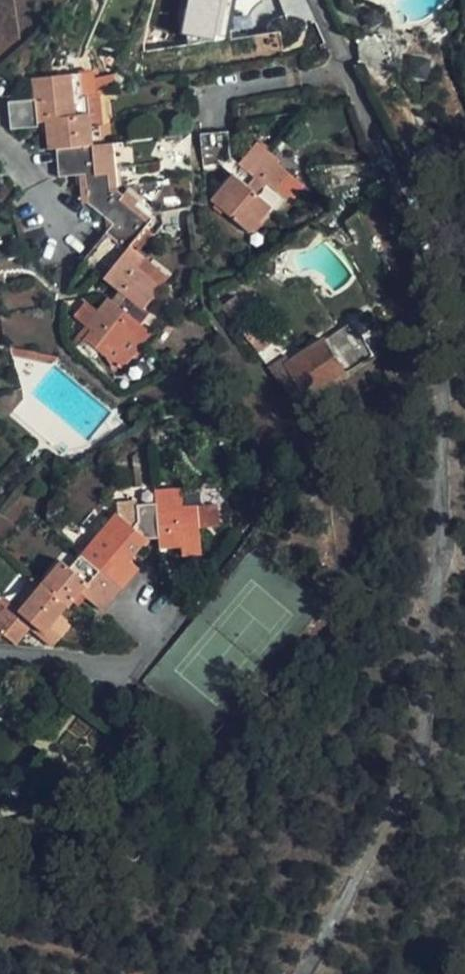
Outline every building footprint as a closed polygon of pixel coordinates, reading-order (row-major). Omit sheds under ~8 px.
[(181,31),(227,39),(234,0),(186,0),(181,31)] [(79,68),(30,74),(33,97),(7,100),(10,126),(37,123),(36,120),(45,119),(50,149),(56,148),(59,174),(80,172),(84,199),(90,198),(115,219),(87,256),(131,289),(141,297),(150,303),(165,283),(143,267),(152,256),(136,244),(157,215),(140,203),(124,191),(126,186),(125,185),(121,186),(115,140),(96,142),(89,91),(83,92),(79,68)] [(230,124),(202,129),(207,161),(225,159),(234,149),(230,124)] [(300,166),(257,133),(242,154),(235,166),(213,195),(255,226),(300,166)] [(234,149),(225,159),(235,166),(242,154),(234,149)] [(143,198),(126,186),(124,191),(140,203),(143,198)] [(237,288),(223,298),(224,298),(248,331),(270,361),(303,407),(316,398),(314,391),(380,351),(358,318),(332,335),(331,334),(294,359),(255,302),(249,305),(237,288)] [(122,301),(133,308),(141,297),(131,289),(122,301)] [(109,352),(111,356),(120,352),(153,331),(156,327),(133,308),(122,301),(112,293),(91,322),(94,325),(86,334),(109,352)] [(120,352),(111,356),(115,363),(128,362),(153,331),(120,352)] [(156,488),(157,504),(188,501),(187,485),(156,488)] [(0,616),(0,633),(16,646),(32,629),(37,624),(44,631),(41,636),(53,645),(70,626),(58,616),(65,607),(69,609),(81,594),(102,610),(120,587),(123,589),(141,566),(132,557),(147,537),(159,536),(161,548),(185,545),(186,556),(204,554),(201,526),(199,506),(189,507),(188,501),(157,504),(148,504),(148,511),(101,515),(22,612),(11,603),(0,616)] [(220,524),(219,504),(199,506),(201,526),(220,524)] [(37,624),(32,629),(41,636),(44,631),(37,624)]
